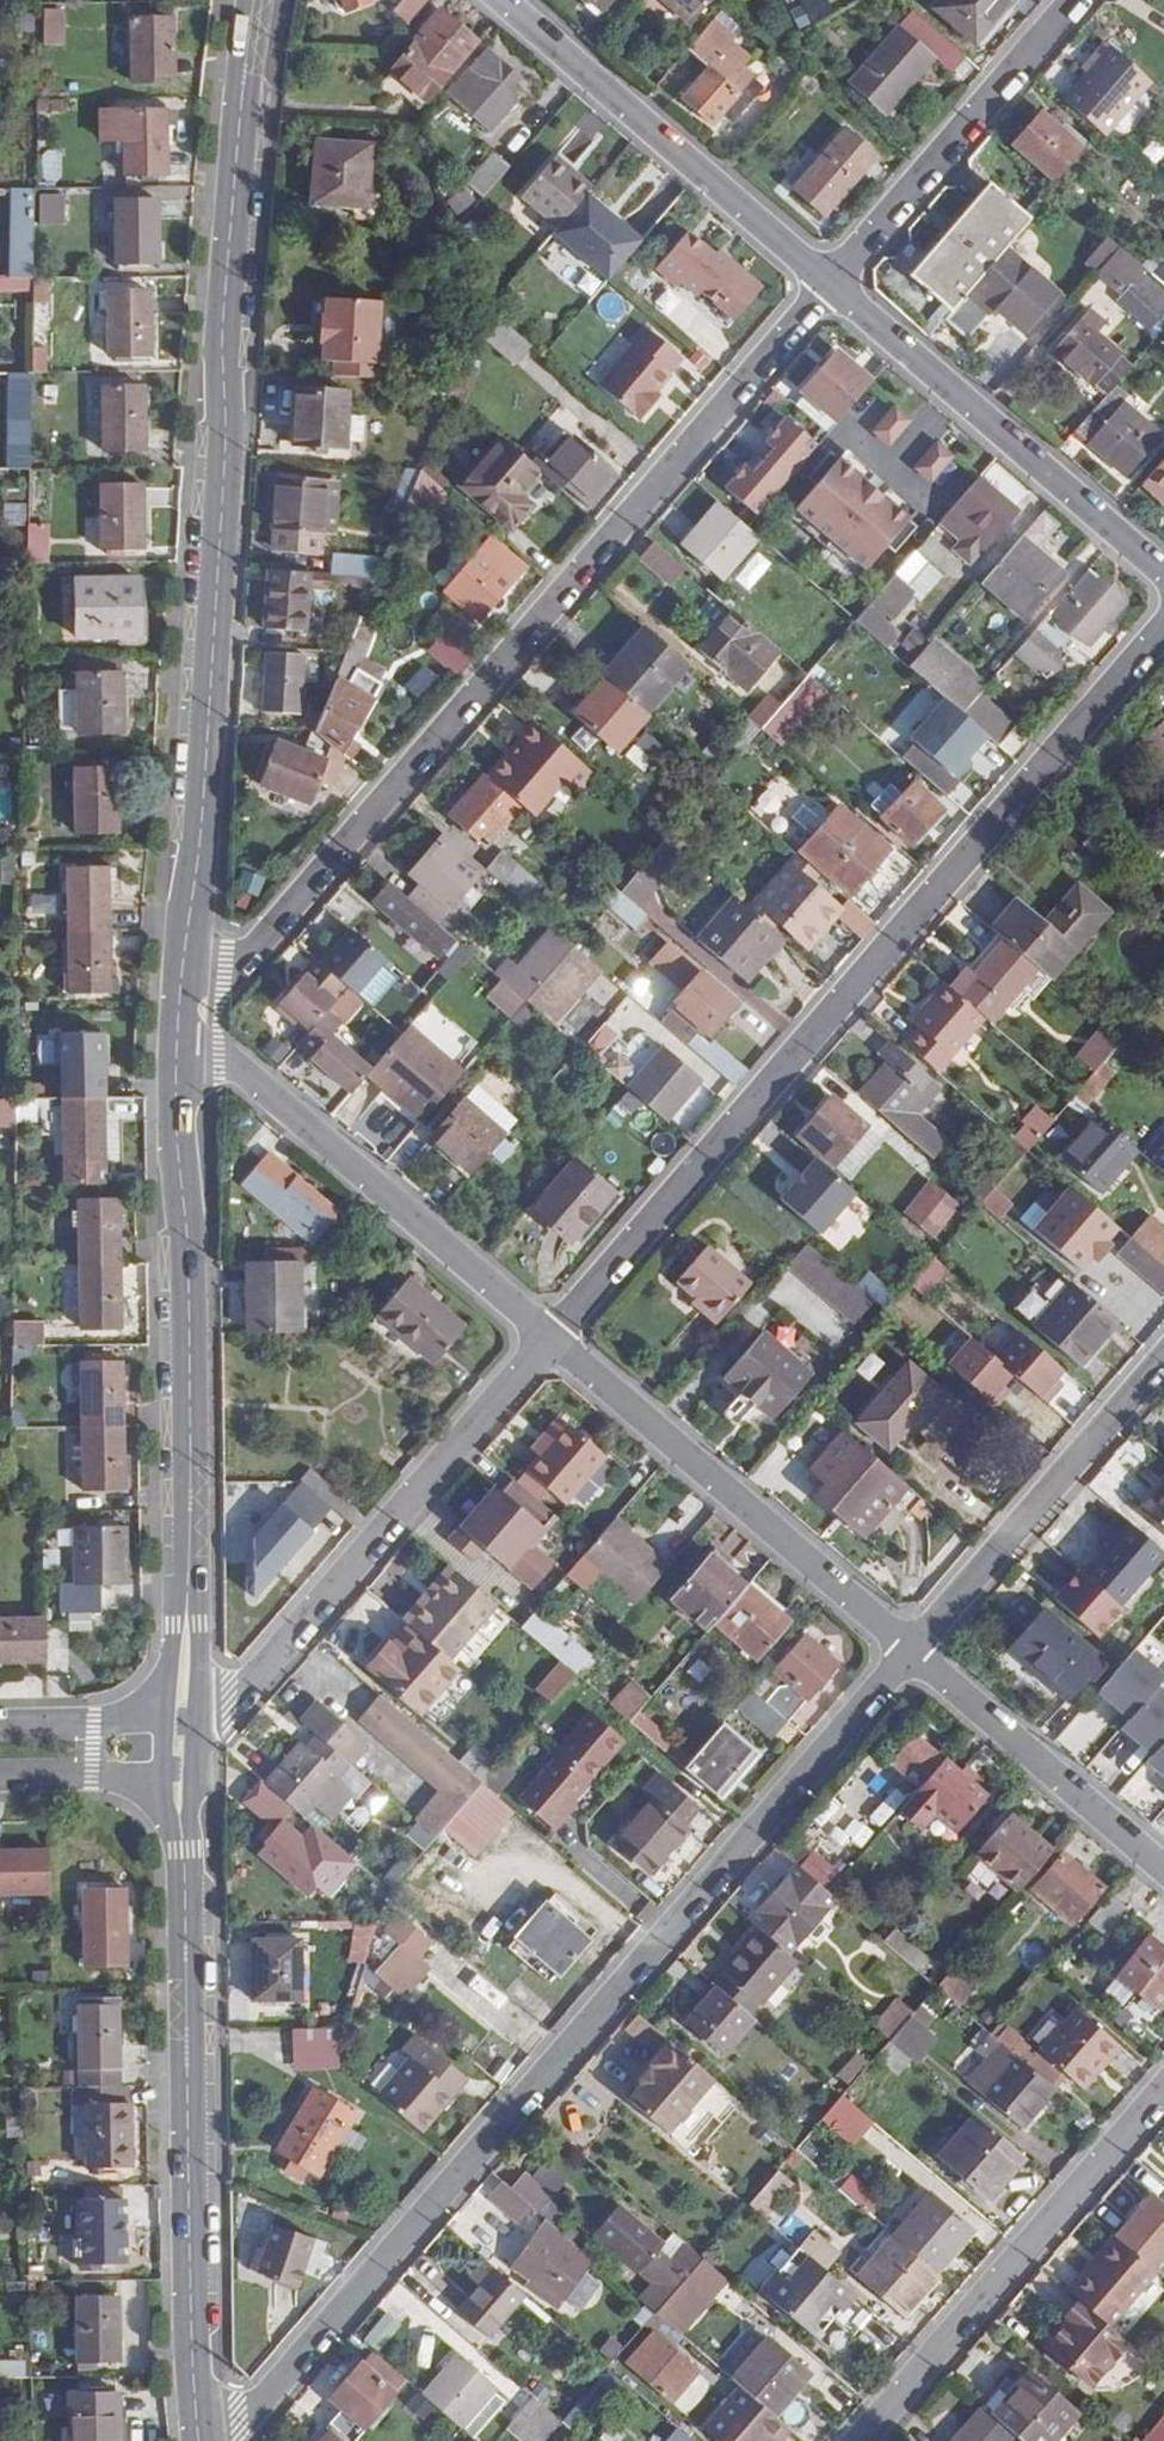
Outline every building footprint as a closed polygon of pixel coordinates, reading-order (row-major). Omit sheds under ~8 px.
[(337,11),(344,12),(377,0),(332,0),(337,11)] [(434,0),(408,0),(397,13),(411,25),(434,0)] [(616,0),(591,0),(605,12),(616,0)] [(692,25),(714,0),(662,0),(692,25)] [(1007,0),(945,0),(937,8),(976,41),(1008,3),(1006,1),(1007,0)] [(419,111),(478,41),(445,12),(385,80),(419,111)] [(952,70),(964,57),(913,12),(851,83),(883,112),(907,83),(910,86),(936,56),(952,70)] [(179,80),(178,16),(136,19),(135,81),(179,80)] [(714,70),(687,100),(716,127),(728,114),(737,123),(766,89),(745,71),(753,62),(733,44),(739,38),(718,19),(691,50),(714,70)] [(1087,76),(1111,48),(1105,42),(1080,70),(1087,76)] [(1087,76),(1065,102),(1105,136),(1151,80),(1112,46),(1111,48),(1087,76)] [(498,70),(505,63),(490,50),(484,58),(498,70)] [(509,92),(522,77),(505,63),(498,70),(484,58),(451,97),(481,124),(494,108),(504,116),(519,99),(509,92)] [(180,121),(180,107),(129,107),(106,107),(106,144),(129,144),(129,172),(170,171),(170,121),(180,121)] [(1055,181),(1082,150),(1041,115),(1014,146),(1055,181)] [(827,216),(877,158),(846,130),(796,189),(827,216)] [(369,209),(375,148),(318,142),(312,204),(369,209)] [(1146,157),(1163,174),(1163,148),(1159,143),(1146,157)] [(496,155),(470,186),(485,199),(512,167),(496,155)] [(578,172),(559,155),(554,160),(574,178),(578,172)] [(578,172),(574,178),(554,160),(523,195),(560,228),(589,194),(595,187),(578,172)] [(1007,249),(1017,237),(1031,221),(989,186),(910,277),(951,313),(1007,249)] [(11,276),(0,276),(0,291),(33,291),(32,189),(10,189),(11,276)] [(39,194),(40,226),(66,225),(65,193),(39,194)] [(560,228),(557,231),(612,279),(645,243),(589,194),(560,228)] [(164,261),(162,197),(120,198),(120,262),(164,261)] [(738,320),(765,289),(734,261),(730,265),(693,231),(660,266),(681,286),(685,282),(701,296),(705,292),(738,320)] [(1089,261),(1101,272),(1122,248),(1109,237),(1089,261)] [(1143,267),(1153,276),(1163,263),(1163,244),(1143,267)] [(1123,290),(1142,266),(1122,248),(1101,272),(1123,290)] [(997,308),(1030,336),(1063,299),(1007,249),(951,313),(946,319),(970,339),(997,308)] [(489,276),(499,264),(489,255),(478,266),(489,276)] [(555,307),(579,280),(556,259),(527,294),(537,302),(543,296),(555,307)] [(52,276),(38,276),(37,302),(51,302),(52,276)] [(1163,316),(1163,293),(1142,276),(1122,302),(1154,328),(1163,316)] [(154,353),(154,289),(111,289),(114,354),(154,353)] [(324,363),(330,364),(377,366),(381,302),(329,299),(327,318),(323,317),(322,344),(326,345),(324,363)] [(1093,307),(1059,346),(1099,381),(1101,379),(1112,389),(1116,385),(1136,363),(1124,353),(1125,351),(1101,330),(1109,321),(1093,307)] [(489,341),(518,365),(533,347),(489,310),(480,333),(489,341)] [(637,344),(602,386),(643,420),(658,403),(653,399),(659,393),(674,375),(672,373),(685,359),(648,327),(635,343),(637,344)] [(36,346),(36,372),(50,372),(51,346),(36,346)] [(840,421),(868,388),(874,381),(839,351),(805,390),(840,421)] [(381,379),(382,366),(377,366),(330,364),(329,377),(381,379)] [(7,373),(10,470),(30,469),(27,373),(7,373)] [(149,449),(148,385),(107,386),(107,450),(149,449)] [(1112,389),(1098,405),(1075,432),(1127,476),(1162,437),(1124,403),(1130,397),(1116,385),(1112,389)] [(345,450),(349,391),(299,387),(295,447),(345,450)] [(659,393),(653,399),(658,403),(663,397),(659,393)] [(898,407),(876,432),(891,445),(912,420),(898,407)] [(764,442),(772,450),(755,469),(748,462),(725,487),(757,516),(820,447),(787,417),(764,442)] [(589,509),(616,478),(565,432),(534,467),(543,475),(562,491),(566,487),(589,509)] [(524,498),(543,475),(534,467),(504,440),(465,485),(515,530),(533,507),(524,498)] [(939,444),(918,469),(933,482),(954,457),(939,444)] [(792,514),(862,576),(887,547),(895,555),(918,528),(831,452),(808,479),(817,486),(792,514)] [(1145,483),(1163,498),(1163,496),(1163,461),(1145,483)] [(413,470),(401,501),(411,502),(424,471),(413,470)] [(454,497),(424,471),(411,502),(419,509),(444,507),(454,497)] [(321,555),(327,479),(278,477),(275,532),(281,532),(279,554),(321,555)] [(980,554),(1018,508),(982,477),(942,523),(980,554)] [(146,548),(145,485),(103,485),(104,549),(146,548)] [(761,540),(747,528),(722,507),(685,548),(725,582),(761,540)] [(27,524),(28,564),(50,564),(49,523),(27,524)] [(1025,618),(1065,572),(1025,538),(986,584),(1025,618)] [(483,620),(522,574),(489,545),(450,591),(483,620)] [(668,585),(684,567),(660,547),(644,564),(668,585)] [(388,559),(331,555),(329,572),(352,574),(380,577),(388,559)] [(919,602),(938,579),(913,556),(893,579),(914,598),(919,602)] [(329,572),(310,571),(271,568),(267,631),(305,633),(309,590),(330,592),(330,583),(331,573),(329,572)] [(1096,649),(1133,605),(1095,568),(1018,656),(1049,683),(1071,657),(1064,651),(1079,634),(1096,649)] [(352,585),(352,574),(331,573),(330,583),(352,585)] [(380,577),(352,574),(352,585),(352,587),(362,589),(359,595),(371,599),(380,577)] [(898,632),(890,625),(914,598),(893,579),(855,622),(884,647),(898,632)] [(142,635),(141,580),(79,581),(80,637),(142,635)] [(489,646),(463,624),(442,606),(429,620),(447,635),(451,639),(477,661),(489,646)] [(748,694),(781,657),(733,616),(701,652),(748,694)] [(919,616),(898,645),(912,656),(934,627),(919,616)] [(365,658),(379,625),(363,618),(349,652),(317,730),(337,749),(359,761),(366,746),(353,739),(385,686),(379,682),(360,670),(365,658)] [(604,679),(641,711),(647,716),(690,668),(647,630),(604,679)] [(447,635),(433,651),(462,677),(477,661),(451,639),(447,635)] [(991,688),(936,641),(911,670),(947,702),(965,717),(984,696),(991,688)] [(301,715),(306,657),(268,655),(265,713),(301,715)] [(365,658),(360,670),(379,682),(386,669),(365,658)] [(417,699),(437,678),(425,666),(404,687),(417,699)] [(125,732),(124,671),(78,672),(79,733),(125,732)] [(641,711),(604,679),(599,674),(566,713),(607,750),(641,711)] [(763,730),(775,742),(822,688),(809,676),(783,707),(763,730)] [(1019,727),(984,696),(965,717),(988,737),(1001,748),(1019,727)] [(771,697),(751,720),(763,730),(783,707),(771,697)] [(967,761),(988,737),(965,717),(947,702),(914,740),(922,747),(958,779),(971,764),(967,761)] [(751,720),(747,716),(725,742),(739,754),(761,729),(751,720)] [(578,791),(594,773),(539,725),(524,742),(527,745),(495,782),(524,807),(535,817),(567,781),(578,791)] [(351,761),(337,749),(317,730),(308,752),(288,741),(280,743),(268,786),(311,806),(320,783),(337,791),(351,761)] [(625,757),(640,770),(661,746),(647,733),(625,757)] [(1155,750),(1163,758),(1163,740),(1155,750)] [(958,779),(922,747),(908,762),(954,801),(966,786),(958,779)] [(119,768),(119,754),(77,755),(77,769),(119,768)] [(120,833),(119,768),(77,769),(78,833),(120,833)] [(524,807),(495,782),(487,775),(451,817),(487,848),(524,807)] [(914,847),(946,811),(915,784),(883,821),(914,847)] [(887,851),(839,808),(802,850),(852,894),(887,851)] [(453,909),(486,869),(450,837),(416,878),(424,885),(453,909)] [(642,909),(689,855),(670,838),(623,893),(642,909)] [(534,882),(500,853),(486,869),(520,898),(534,882)] [(865,940),(878,926),(797,855),(751,909),(772,927),(776,921),(807,949),(836,915),(865,940)] [(111,930),(111,866),(68,866),(69,931),(111,930)] [(440,924),(412,900),(390,881),(376,901),(441,959),(457,940),(440,924)] [(530,907),(544,891),(534,882),(520,898),(530,907)] [(1113,913),(1079,884),(1067,898),(1100,927),(1113,913)] [(440,924),(453,909),(424,885),(412,900),(440,924)] [(700,939),(743,977),(779,934),(772,927),(751,909),(737,896),(700,939)] [(1047,922),(1020,898),(994,929),(1007,939),(1039,967),(1054,980),(1100,927),(1067,898),(1047,922)] [(389,961),(352,926),(321,961),(351,988),(358,995),(389,961)] [(70,994),(112,994),(111,930),(69,931),(70,994)] [(528,1001),(576,947),(558,931),(523,970),(507,956),(493,970),(502,978),(528,1001)] [(1008,1003),(1039,967),(1007,939),(975,975),(968,968),(951,987),(983,1014),(992,1022),(1008,1003)] [(604,971),(576,947),(528,1001),(556,1025),(604,971)] [(687,993),(661,1022),(685,1042),(697,1027),(709,1038),(737,1005),(671,947),(654,964),(687,993)] [(331,1010),(351,988),(321,961),(279,1008),(309,1035),(331,1010)] [(517,1014),(528,1001),(502,978),(486,997),(512,1020),(517,1014)] [(917,1025),(904,1041),(935,1069),(983,1014),(951,987),(945,981),(911,1019),(917,1025)] [(331,1010),(309,1035),(300,1045),(312,1055),(308,1059),(350,1096),(368,1076),(373,1071),(374,1069),(358,1055),(335,1035),(346,1023),(331,1010)] [(423,1124),(452,1090),(466,1074),(411,1026),(404,1035),(374,1069),(373,1071),(368,1076),(423,1124)] [(1121,1048),(1102,1031),(1078,1059),(1097,1075),(1108,1063),(1121,1048)] [(105,1098),(104,1034),(63,1034),(64,1099),(105,1098)] [(263,1053),(279,1064),(290,1048),(274,1037),(263,1053)] [(748,1076),(712,1044),(701,1056),(737,1087),(748,1076)] [(702,1079),(663,1045),(627,1087),(637,1095),(666,1120),(702,1079)] [(617,1052),(604,1067),(621,1081),(634,1067),(617,1052)] [(903,1053),(863,1102),(936,1164),(953,1144),(919,1116),(942,1090),(931,1081),(933,1079),(903,1053)] [(1094,1109),(1121,1075),(1108,1063),(1097,1075),(1078,1096),(1094,1109)] [(506,1136),(518,1122),(477,1087),(465,1101),(506,1136)] [(870,1127),(837,1097),(801,1137),(835,1168),(869,1129),(870,1127)] [(106,1185),(105,1098),(64,1099),(39,1099),(40,1134),(54,1134),(54,1156),(65,1156),(65,1185),(106,1185)] [(0,1100),(0,1123),(20,1123),(20,1099),(0,1100)] [(465,1101),(432,1140),(471,1176),(506,1136),(465,1101)] [(1041,1112),(1028,1126),(1030,1129),(1043,1138),(1055,1123),(1041,1112)] [(1105,1198),(1143,1153),(1104,1119),(1065,1163),(1105,1198)] [(883,1141),(869,1129),(835,1168),(850,1181),(883,1141)] [(1020,1141),(1031,1151),(1043,1138),(1030,1129),(1020,1141)] [(971,1194),(985,1206),(1031,1151),(1020,1141),(999,1167),(996,1163),(971,1194)] [(1156,1163),(1163,1171),(1163,1154),(1156,1163)] [(859,1192),(820,1158),(785,1199),(825,1232),(859,1192)] [(569,1246),(613,1196),(577,1163),(533,1214),(569,1246)] [(260,1196),(315,1245),(341,1214),(286,1166),(260,1196)] [(933,1239),(960,1205),(928,1180),(902,1213),(933,1239)] [(1154,1196),(1163,1205),(1163,1184),(1154,1196)] [(1109,1242),(1121,1229),(1116,1225),(1073,1188),(1036,1231),(1084,1272),(1095,1259),(1101,1264),(1115,1247),(1109,1242)] [(825,1236),(839,1249),(875,1211),(861,1197),(825,1236)] [(120,1264),(119,1202),(78,1202),(79,1265),(120,1264)] [(1116,1225),(1121,1229),(1134,1240),(1163,1266),(1163,1228),(1154,1220),(1146,1231),(1130,1218),(1126,1224),(1119,1219),(1116,1225)] [(1134,1240),(1123,1253),(1163,1289),(1163,1266),(1134,1240)] [(265,1260),(297,1260),(301,1261),(301,1245),(265,1244),(265,1260)] [(862,1288),(810,1244),(789,1267),(858,1324),(877,1301),(862,1288)] [(722,1323),(754,1286),(709,1248),(681,1282),(709,1305),(705,1309),(722,1323)] [(249,1260),(249,1333),(297,1333),(297,1260),(265,1260),(249,1260)] [(80,1331),(121,1330),(120,1264),(79,1265),(80,1331)] [(1084,1364),(1121,1323),(1067,1275),(1030,1317),(1084,1364)] [(893,1295),(872,1277),(862,1288),(877,1301),(883,1306),(893,1295)] [(436,1365),(467,1330),(411,1281),(380,1316),(436,1365)] [(13,1321),(13,1346),(44,1347),(45,1322),(13,1321)] [(1023,1332),(999,1360),(1051,1405),(1069,1384),(1061,1377),(1067,1371),(1023,1332)] [(743,1393),(756,1405),(774,1421),(814,1376),(765,1333),(726,1378),(743,1393)] [(975,1338),(951,1366),(992,1401),(999,1407),(1007,1398),(1000,1391),(1015,1374),(999,1360),(975,1338)] [(871,1353),(855,1371),(869,1383),(885,1365),(871,1353)] [(910,1364),(863,1420),(880,1435),(929,1380),(910,1364)] [(124,1428),(123,1365),(81,1365),(82,1429),(124,1428)] [(895,1448),(944,1392),(929,1380),(880,1435),(895,1448)] [(332,1409),(347,1392),(335,1384),(321,1400),(332,1409)] [(756,1405),(743,1393),(727,1411),(726,1412),(726,1414),(726,1415),(726,1416),(728,1418),(734,1424),(735,1424),(736,1424),(737,1425),(739,1424),(740,1424),(740,1423),(756,1405)] [(1031,1465),(1046,1448),(999,1407),(992,1401),(976,1418),(1031,1465)] [(563,1418),(535,1451),(543,1458),(571,1424),(563,1418)] [(567,1505),(608,1457),(571,1424),(543,1458),(531,1473),(553,1492),(567,1505)] [(84,1493),(125,1493),(124,1428),(82,1429),(84,1493)] [(867,1451),(845,1432),(811,1472),(829,1487),(819,1499),(866,1539),(887,1515),(897,1504),(893,1500),(906,1484),(888,1470),(867,1451)] [(367,1517),(313,1469),(302,1482),(304,1484),(335,1510),(357,1529),(367,1517)] [(531,1473),(520,1485),(543,1504),(553,1492),(531,1473)] [(497,1487),(450,1541),(481,1568),(492,1556),(515,1576),(516,1575),(534,1590),(555,1565),(536,1548),(560,1519),(543,1504),(520,1485),(514,1480),(503,1493),(497,1487)] [(257,1600),(335,1510),(304,1484),(256,1542),(257,1600)] [(897,1504),(887,1515),(901,1527),(924,1500),(906,1484),(893,1500),(897,1504)] [(1163,1529),(1163,1492),(1146,1513),(1163,1529)] [(1147,1570),(1162,1551),(1120,1514),(1098,1539),(1108,1547),(1092,1565),(1097,1569),(1089,1579),(1119,1605),(1149,1571),(1147,1570)] [(644,1542),(642,1545),(616,1523),(593,1549),(585,1558),(640,1604),(672,1566),(644,1542)] [(103,1587),(127,1587),(126,1527),(75,1528),(76,1588),(63,1588),(64,1616),(68,1616),(91,1616),(103,1616),(103,1587)] [(714,1555),(674,1600),(711,1632),(719,1624),(750,1587),(714,1555)] [(1097,1569),(1092,1565),(1084,1575),(1089,1579),(1097,1569)] [(451,1567),(405,1620),(411,1626),(458,1572),(451,1567)] [(1089,1579),(1084,1575),(1080,1571),(1055,1599),(1099,1637),(1123,1609),(1119,1605),(1089,1579)] [(458,1572),(411,1626),(451,1661),(498,1607),(458,1572)] [(759,1660),(791,1623),(750,1587),(719,1624),(759,1660)] [(1060,1713),(1105,1662),(1045,1612),(1002,1664),(1060,1713)] [(523,1629),(541,1645),(575,1674),(575,1675),(577,1676),(590,1660),(537,1614),(523,1629)] [(91,1632),(91,1616),(68,1616),(68,1632),(91,1632)] [(47,1663),(47,1621),(0,1622),(0,1663),(47,1663)] [(410,1626),(392,1647),(401,1655),(419,1634),(411,1626),(410,1626)] [(451,1661),(419,1634),(401,1655),(392,1647),(390,1645),(371,1667),(423,1713),(461,1669),(451,1661)] [(802,1635),(752,1692),(757,1696),(807,1639),(802,1635)] [(819,1689),(839,1667),(807,1639),(757,1696),(789,1724),(819,1689)] [(1159,1687),(1163,1680),(1163,1676),(1136,1652),(1100,1693),(1131,1719),(1159,1687)] [(536,1693),(549,1704),(575,1675),(575,1674),(561,1663),(536,1693)] [(610,1704),(629,1721),(650,1696),(631,1679),(610,1704)] [(834,1683),(829,1679),(819,1689),(825,1694),(834,1683)] [(1163,1744),(1163,1691),(1159,1687),(1131,1719),(1122,1729),(1154,1756),(1163,1744)] [(757,1696),(752,1692),(737,1711),(774,1742),(789,1724),(757,1696)] [(666,1703),(657,1694),(632,1724),(685,1770),(696,1759),(651,1721),(666,1703)] [(467,1804),(485,1784),(462,1765),(382,1695),(362,1719),(416,1766),(443,1790),(417,1820),(438,1838),(467,1804)] [(367,1743),(321,1704),(304,1723),(321,1738),(350,1763),(367,1743)] [(592,1713),(558,1753),(560,1755),(590,1781),(624,1740),(592,1713)] [(725,1724),(696,1759),(685,1770),(723,1802),(762,1756),(725,1724)] [(922,1789),(946,1762),(946,1761),(918,1735),(893,1764),(922,1789)] [(311,1750),(304,1743),(268,1786),(292,1807),(307,1819),(353,1766),(350,1763),(321,1738),(311,1750)] [(1154,1756),(1148,1763),(1163,1777),(1163,1744),(1154,1756)] [(477,1748),(462,1765),(485,1784),(500,1767),(503,1762),(477,1748)] [(560,1755),(522,1799),(557,1830),(569,1816),(563,1811),(590,1781),(560,1755)] [(992,1801),(946,1762),(922,1789),(901,1813),(919,1827),(934,1811),(962,1835),(992,1801)] [(500,1767),(485,1784),(498,1795),(513,1779),(500,1767)] [(644,1789),(657,1801),(619,1843),(653,1872),(690,1829),(687,1826),(702,1808),(659,1771),(644,1789)] [(273,1828),(292,1807),(268,1786),(261,1780),(243,1802),(273,1828)] [(498,1795),(485,1784),(467,1804),(480,1815),(498,1795)] [(877,1826),(903,1802),(893,1791),(867,1815),(877,1826)] [(857,1850),(872,1831),(854,1817),(839,1837),(857,1850)] [(975,1862),(1016,1899),(1056,1854),(1039,1840),(1035,1845),(1009,1822),(975,1862)] [(320,1904),(357,1863),(314,1825),(277,1867),(320,1904)] [(843,1881),(808,1851),(796,1866),(798,1868),(830,1896),(843,1881)] [(52,1895),(52,1853),(0,1853),(0,1895),(52,1895)] [(1073,1925),(1104,1890),(1064,1854),(1033,1889),(1073,1925)] [(386,1881),(395,1888),(407,1875),(398,1867),(386,1881)] [(830,1896),(798,1868),(751,1922),(759,1929),(788,1955),(836,1901),(830,1896)] [(404,1903),(420,1884),(408,1873),(407,1875),(395,1888),(391,1893),(404,1903)] [(1112,1932),(1135,1906),(1118,1891),(1095,1918),(1112,1932)] [(121,1894),(78,1893),(80,1971),(121,1970),(121,1894)] [(560,1974),(588,1943),(548,1907),(519,1939),(560,1974)] [(376,1951),(387,1961),(374,1976),(401,1999),(408,1990),(413,1994),(433,1970),(422,1960),(436,1944),(404,1915),(388,1934),(376,1951)] [(367,1955),(373,1922),(356,1919),(350,1952),(367,1955)] [(1163,2001),(1163,1945),(1140,1924),(1106,1966),(1121,1979),(1139,1994),(1157,2010),(1163,2001)] [(712,1983),(720,1990),(750,2016),(798,1963),(788,1955),(759,1929),(712,1983)] [(920,1974),(928,1965),(893,1932),(884,1943),(920,1974)] [(460,1952),(506,1993),(518,1979),(472,1939),(460,1952)] [(296,2000),(293,1940),(246,1942),(248,2002),(296,2000)] [(971,1952),(959,1966),(964,1971),(977,1957),(971,1952)] [(953,1971),(938,1989),(961,2009),(976,1991),(953,1971)] [(476,1972),(467,1984),(497,2005),(506,1993),(476,1972)] [(546,2002),(518,1979),(506,1993),(534,2016),(546,2002)] [(1126,2009),(1139,1994),(1121,1979),(1108,1994),(1126,2009)] [(756,2021),(750,2016),(720,1990),(689,2025),(724,2057),(756,2021)] [(917,2012),(928,2023),(948,2002),(936,1991),(917,2012)] [(875,2030),(891,2044),(911,2021),(916,2015),(899,2000),(875,2030)] [(1105,2059),(1119,2045),(1075,2007),(1038,2049),(1077,2082),(1100,2056),(1105,2059)] [(118,2008),(76,2008),(78,2089),(120,2088),(118,2008)] [(639,2015),(629,2026),(637,2032),(646,2021),(639,2015)] [(646,2021),(637,2032),(658,2051),(668,2040),(646,2021)] [(917,2066),(936,2043),(911,2021),(891,2044),(914,2064),(917,2066)] [(1060,2076),(1005,2027),(995,2039),(999,2042),(1025,2065),(1050,2087),(1060,2076)] [(343,2052),(351,2028),(296,2028),(297,2052),(343,2052)] [(453,2095),(445,2087),(457,2072),(417,2036),(404,2052),(413,2060),(381,2097),(421,2133),(453,2095)] [(1025,2065),(999,2042),(987,2057),(1013,2079),(1025,2065)] [(669,2135),(715,2081),(671,2043),(650,2066),(654,2070),(653,2072),(646,2071),(638,2080),(640,2087),(629,2100),(669,2135)] [(914,2064),(891,2044),(878,2059),(900,2079),(914,2064)] [(992,2104),(1020,2130),(1054,2091),(1050,2087),(1025,2065),(1013,2079),(992,2104)] [(845,2089),(858,2074),(850,2067),(837,2082),(845,2089)] [(457,2072),(445,2087),(453,2095),(466,2080),(457,2072)] [(87,2169),(130,2169),(130,2088),(120,2088),(78,2089),(71,2089),(72,2106),(72,2134),(87,2134),(87,2169)] [(358,2130),(317,2096),(307,2107),(347,2143),(358,2130)] [(845,2098),(824,2123),(853,2148),(874,2124),(845,2098)] [(312,2182),(347,2143),(307,2107),(272,2148),(312,2182)] [(987,2203),(1025,2160),(974,2116),(936,2159),(987,2203)] [(548,2162),(533,2179),(553,2196),(568,2179),(548,2162)] [(533,2179),(526,2172),(512,2189),(530,2204),(539,2212),(548,2220),(554,2225),(566,2211),(552,2198),(553,2196),(533,2179)] [(797,2188),(780,2173),(751,2206),(769,2222),(789,2198),(802,2209),(816,2194),(802,2182),(797,2188)] [(842,2191),(871,2216),(883,2202),(854,2178),(842,2191)] [(530,2204),(512,2189),(504,2181),(491,2196),(511,2213),(515,2210),(521,2215),(530,2204)] [(85,2190),(85,2200),(82,2201),(83,2265),(125,2265),(124,2200),(114,2200),(114,2190),(85,2190)] [(934,2193),(895,2237),(905,2245),(936,2272),(975,2229),(934,2193)] [(1118,2240),(1153,2271),(1163,2258),(1163,2206),(1156,2199),(1118,2240)] [(680,2334),(727,2281),(687,2246),(672,2262),(660,2251),(665,2245),(620,2205),(598,2231),(656,2283),(642,2299),(680,2334)] [(562,2306),(595,2260),(554,2225),(548,2220),(512,2269),(562,2306)] [(292,2284),(308,2236),(265,2222),(250,2271),(292,2284)] [(687,2246),(674,2235),(665,2245),(660,2251),(672,2262),(687,2246)] [(802,2250),(828,2274),(842,2259),(814,2236),(802,2250)] [(1085,2306),(1109,2327),(1155,2272),(1153,2271),(1118,2240),(1117,2239),(1070,2293),(1085,2306)] [(938,2274),(936,2272),(905,2245),(868,2286),(901,2316),(938,2274)] [(847,2331),(869,2308),(828,2274),(802,2250),(801,2250),(763,2293),(829,2352),(835,2343),(855,2341),(847,2331)] [(490,2339),(526,2297),(497,2271),(460,2315),(490,2339)] [(120,2300),(78,2300),(79,2365),(121,2364),(120,2300)] [(1047,2349),(1075,2374),(1091,2387),(1129,2344),(1114,2331),(1109,2327),(1085,2306),(1071,2322),(1047,2349)] [(869,2308),(847,2331),(855,2341),(877,2316),(869,2308)] [(1042,2345),(1047,2349),(1071,2322),(1066,2318),(1042,2345)] [(689,2368),(658,2339),(635,2366),(665,2394),(689,2368)] [(769,2339),(732,2380),(742,2388),(773,2415),(809,2374),(769,2339)] [(365,2431),(396,2395),(399,2397),(410,2385),(375,2355),(364,2367),(332,2402),(365,2431)] [(501,2389),(462,2355),(425,2399),(463,2431),(496,2395),(501,2389)] [(27,2377),(27,2360),(0,2359),(0,2375),(27,2377)] [(1017,2436),(1023,2440),(1058,2440),(1063,2436),(1079,2417),(1032,2376),(1020,2390),(1011,2381),(986,2409),(1017,2436)] [(773,2415),(742,2388),(706,2430),(718,2440),(770,2440),(772,2439),(775,2440),(786,2440),(793,2433),(773,2415)] [(496,2395),(463,2431),(474,2440),(507,2404),(496,2395)] [(70,2396),(70,2440),(121,2440),(120,2396),(70,2396)] [(1125,2436),(1136,2421),(1117,2405),(1115,2407),(1109,2402),(1097,2398),(1091,2406),(1106,2417),(1105,2419),(1125,2436)] [(538,2401),(511,2430),(522,2440),(548,2440),(564,2423),(538,2401)] [(1017,2436),(986,2409),(958,2440),(1012,2440),(1017,2436)] [(1148,2440),(1163,2440),(1163,2423),(1148,2440)] [(695,2439),(678,2426),(667,2440),(693,2440),(695,2439)] [(340,2429),(329,2440),(354,2440),(340,2429)]
